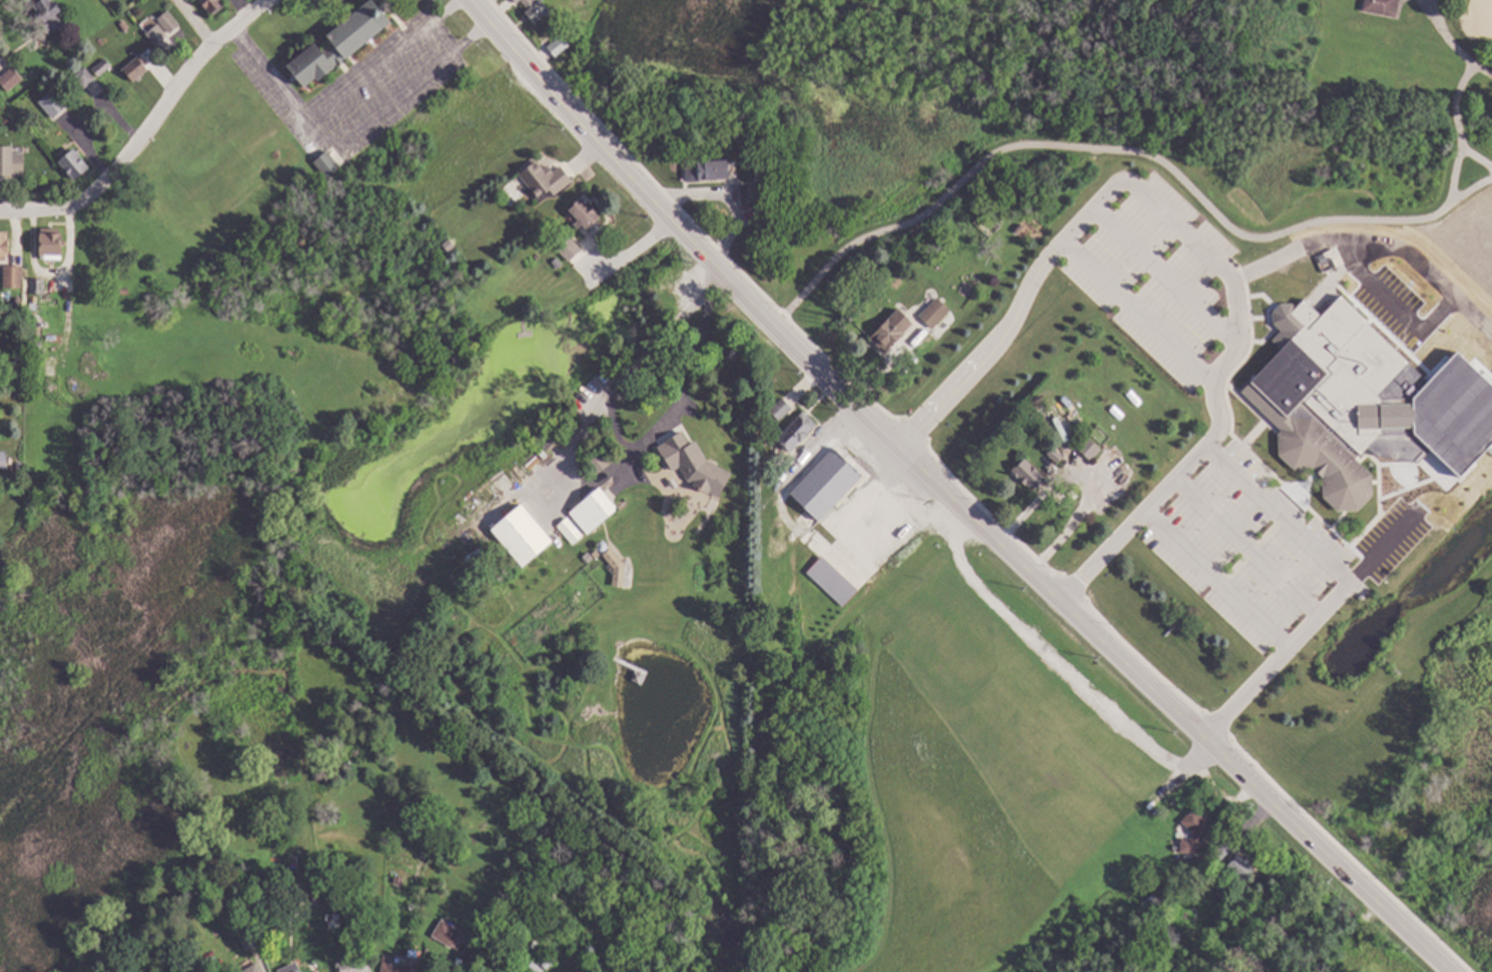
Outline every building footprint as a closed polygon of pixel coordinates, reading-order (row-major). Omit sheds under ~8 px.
[(41,2),(39,0),(54,0),(63,12),(57,16),(64,25),(55,32),(52,28),(50,29),(46,24),(47,23),(35,6),(41,2)] [(214,17),(200,0),(222,0),(227,6),(214,17)] [(327,35),(369,0),(375,0),(392,21),(319,81),(316,77),(304,87),(287,65),(315,42),(323,52),(334,43),(327,35)] [(529,9),(522,0),(543,0),(542,1),(550,12),(536,24),(526,12),(529,9)] [(1363,10),(1365,0),(1400,0),(1396,17),(1363,10)] [(171,33),(159,18),(168,11),(180,26),(171,33)] [(130,29),(125,32),(119,24),(124,20),(130,29)] [(167,36),(163,38),(171,49),(164,55),(147,33),(158,24),(167,36)] [(571,46),(557,57),(548,46),(563,35),(571,46)] [(148,64),(146,66),(150,70),(134,83),(123,69),(141,55),(148,64)] [(112,67),(98,78),(92,70),(106,59),(112,67)] [(8,91),(0,81),(0,78),(14,67),(23,79),(8,91)] [(97,80),(86,89),(75,76),(85,67),(97,80)] [(35,103),(50,120),(65,107),(49,90),(35,103)] [(13,179),(0,178),(0,146),(14,147),(14,153),(24,153),(24,174),(12,174),(13,179)] [(90,167),(75,180),(59,163),(74,149),(90,167)] [(342,167),(329,179),(314,163),(327,150),(342,167)] [(730,179),(687,182),(685,162),(728,158),(730,179)] [(543,169),(548,165),(553,171),(561,165),(572,181),(554,194),(550,189),(538,199),(519,174),(537,161),(543,169)] [(764,180),(755,180),(755,169),(764,169),(764,180)] [(765,194),(758,194),(759,202),(742,203),(741,184),(765,183),(765,194)] [(600,216),(587,228),(584,225),(579,229),(574,224),(579,219),(569,209),(581,197),(600,216)] [(9,261),(0,261),(0,232),(9,232),(9,261)] [(63,233),(62,260),(39,259),(40,232),(63,233)] [(582,249),(569,261),(558,248),(571,236),(582,249)] [(564,264),(559,269),(551,261),(557,256),(564,264)] [(22,288),(5,288),(5,266),(22,266),(22,288)] [(46,295),(30,294),(30,278),(46,279),(46,295)] [(912,292),(906,298),(903,293),(909,288),(912,292)] [(951,310),(934,329),(920,316),(938,297),(951,310)] [(1336,298),(1364,323),(1362,324),(1404,363),(1373,397),(1377,402),(1391,401),(1391,435),(1377,435),(1377,437),(1374,437),(1356,458),(1373,474),(1374,495),(1360,511),(1339,511),(1324,497),(1323,477),(1314,468),(1294,469),(1280,455),(1279,434),(1283,430),(1242,391),(1279,352),(1268,342),(1304,305),(1318,318),(1336,298)] [(914,323),(886,353),(870,338),(899,309),(914,323)] [(42,343),(42,350),(34,349),(35,342),(42,343)] [(794,408),(781,421),(770,410),(783,397),(794,408)] [(818,425),(792,451),(778,438),(804,411),(818,425)] [(777,421),(773,426),(767,420),(772,416),(777,421)] [(1102,449),(1092,460),(1078,448),(1088,437),(1102,449)] [(707,481),(693,490),(688,481),(683,484),(667,457),(686,446),(707,481)] [(1064,456),(1058,463),(1048,454),(1054,447),(1064,456)] [(863,476),(820,521),(791,494),(834,448),(863,476)] [(9,471),(0,470),(0,450),(9,451),(9,471)] [(1046,477),(1033,490),(1013,470),(1026,457),(1046,477)] [(619,510),(589,535),(570,513),(601,487),(619,510)] [(554,542),(524,568),(492,530),(522,504),(554,542)] [(584,536),(574,545),(557,527),(568,517),(584,536)] [(859,591),(844,607),(807,573),(822,556),(859,591)] [(643,676),(639,684),(631,680),(636,672),(643,676)] [(1213,825),(1198,843),(1198,853),(1181,852),(1182,838),(1191,839),(1196,834),(1182,822),(1193,809),(1213,825)] [(1232,851),(1221,861),(1214,853),(1224,843),(1232,851)] [(1255,870),(1244,882),(1228,867),(1239,855),(1255,870)] [(403,877),(402,884),(395,883),(396,876),(403,877)] [(302,888),(282,889),(281,879),(302,878),(302,888)] [(205,889),(196,895),(190,887),(199,880),(205,889)] [(341,928),(327,929),(326,915),(339,914),(341,928)] [(467,935),(458,951),(432,936),(442,920),(467,935)] [(258,945),(246,950),(240,934),(252,929),(258,945)] [(367,956),(369,971),(338,971),(336,961),(367,956)] [(414,967),(414,971),(381,971),(383,956),(393,957),(392,965),(414,967)] [(552,962),(546,969),(541,965),(546,958),(552,962)] [(220,968),(213,971),(208,965),(215,961),(220,968)] [(545,970),(544,971),(536,971),(529,967),(533,961),(545,970)] [(510,971),(508,971),(502,971),(498,967),(504,962),(510,971)] [(257,963),(262,971),(241,971),(257,963)] [(278,971),(298,971),(295,963),(277,970),(278,971)]
